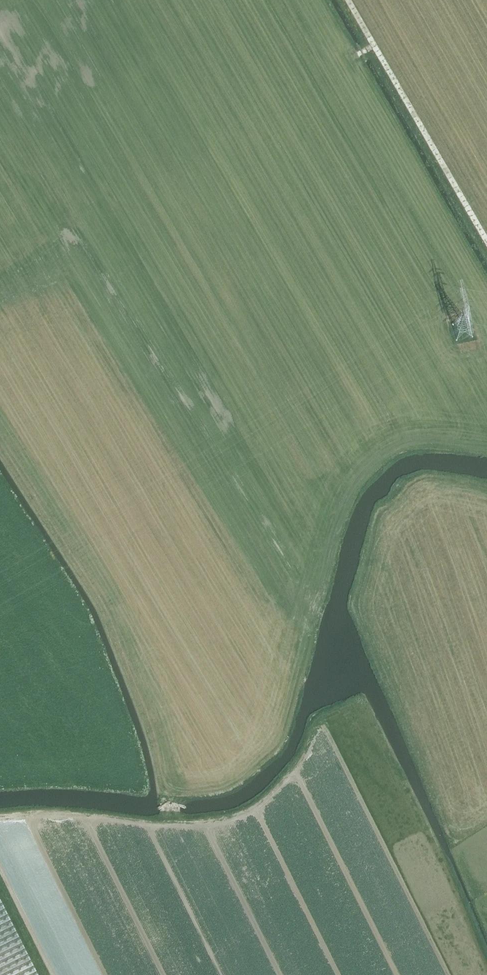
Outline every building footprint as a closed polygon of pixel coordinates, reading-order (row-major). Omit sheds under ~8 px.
[(0,900),(0,974),(38,974),(0,900)]
